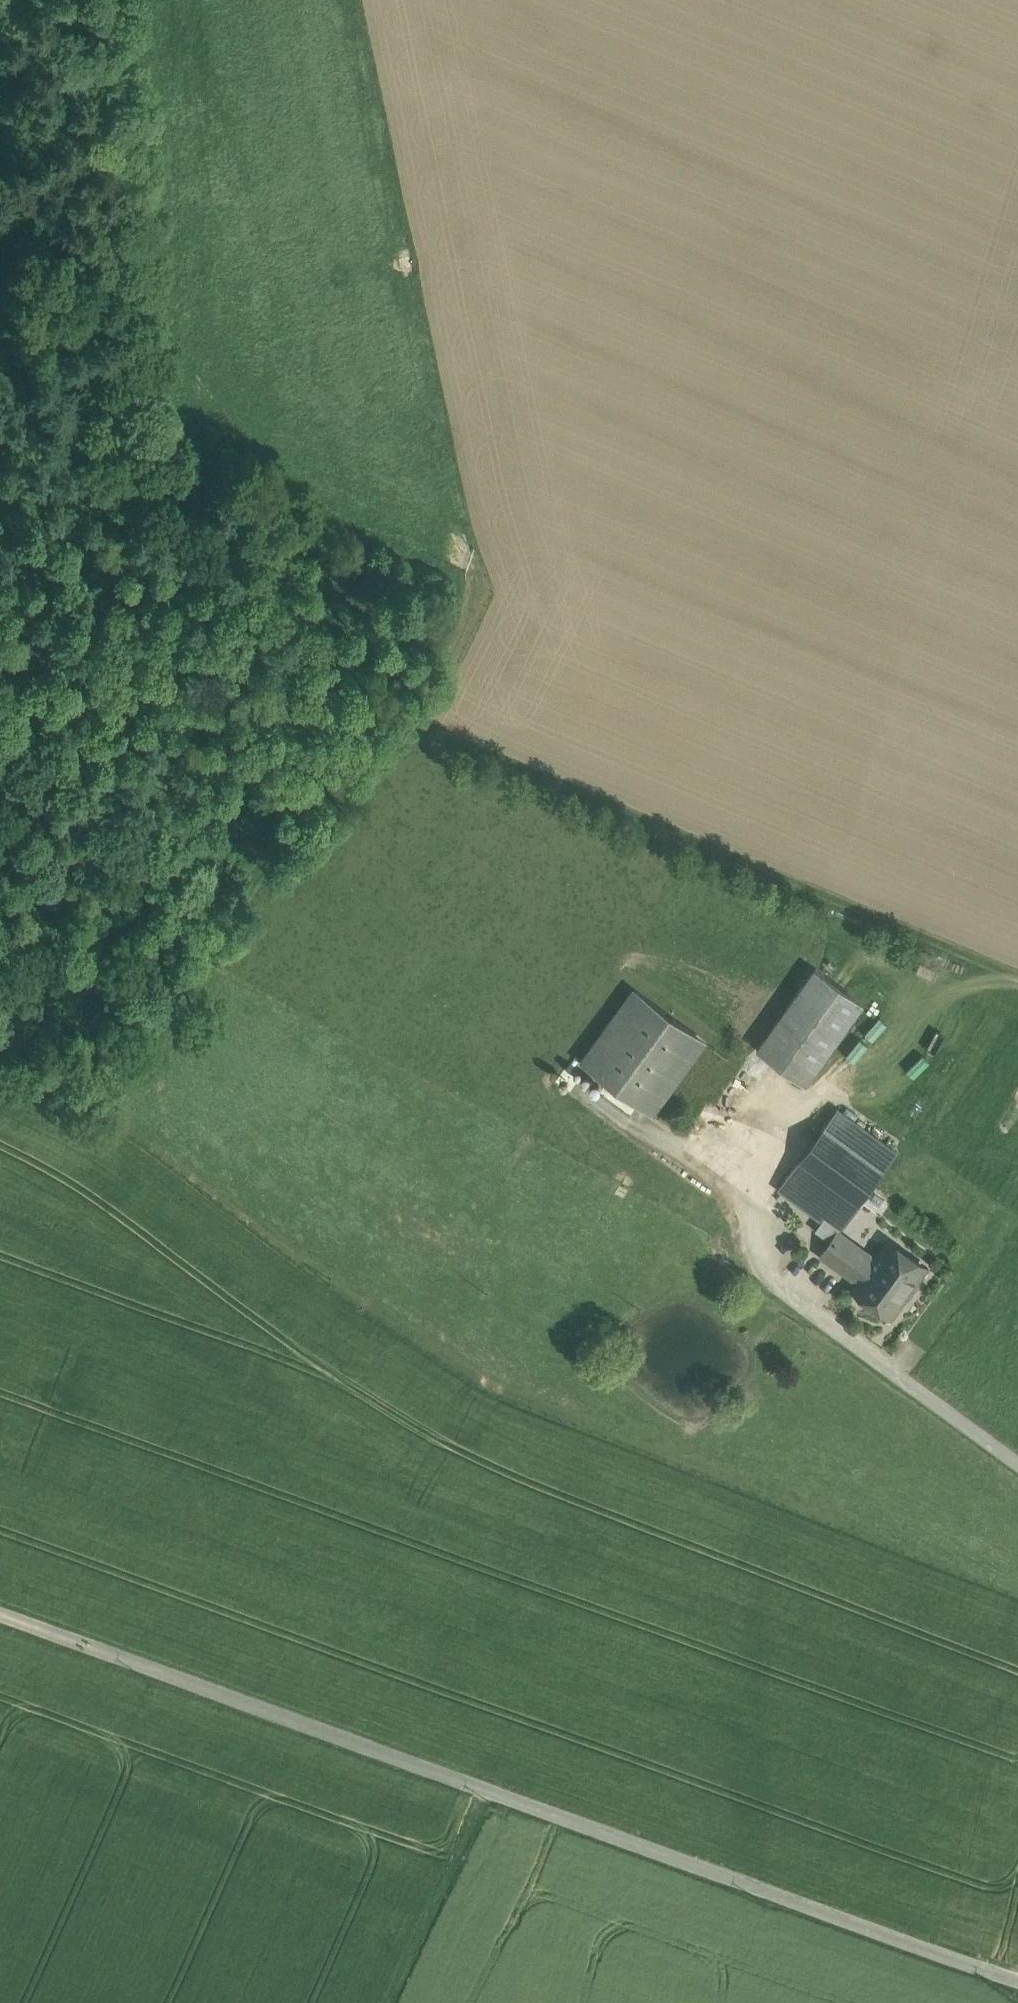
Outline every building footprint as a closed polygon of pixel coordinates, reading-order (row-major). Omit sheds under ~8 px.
[(816,964),(757,1046),(806,1081),(864,999),(816,964)] [(634,987),(584,1057),(654,1108),(705,1039),(634,987)] [(898,1148),(838,1105),(800,1156),(860,1200),(898,1148)] [(800,1156),(780,1183),(824,1216),(816,1227),(831,1239),(832,1239),(839,1229),(860,1200),(800,1156)] [(924,1264),(889,1239),(877,1256),(839,1229),(832,1239),(831,1239),(822,1252),(860,1279),(856,1285),(891,1310),(924,1264)]
